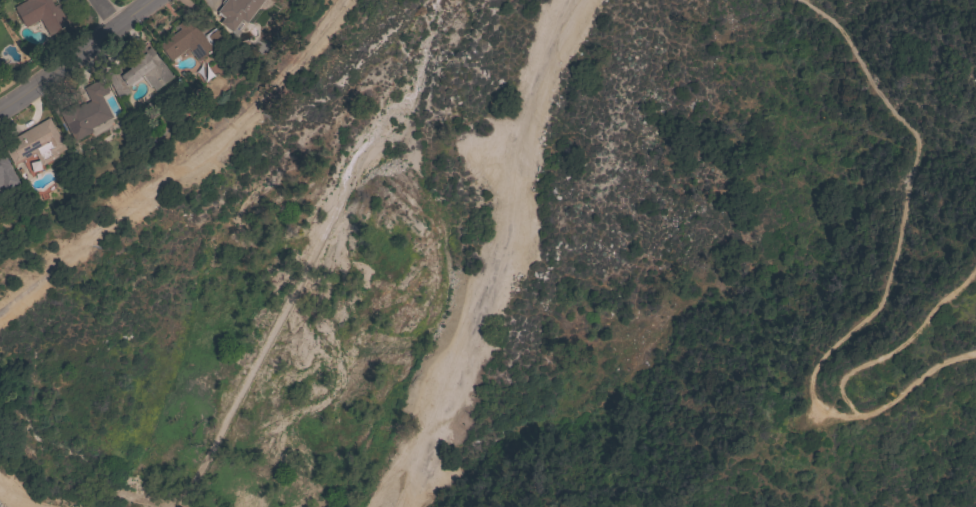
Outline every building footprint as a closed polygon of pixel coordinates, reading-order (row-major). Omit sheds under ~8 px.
[(13,7),(24,0),(58,0),(71,23),(49,36),(39,19),(25,27),(15,11),(13,7)] [(216,13),(226,0),(234,0),(264,0),(245,23),(241,20),(232,32),(220,23),(223,18),(216,13)] [(187,48),(170,61),(158,45),(180,29),(178,27),(190,19),(203,36),(217,25),(227,40),(198,62),(187,48)] [(129,93),(118,99),(107,78),(120,71),(121,73),(128,67),(126,64),(145,51),(142,47),(146,44),(149,47),(158,59),(159,58),(173,77),(154,91),(143,75),(126,87),(129,93)] [(90,128),(92,132),(74,141),(61,116),(90,101),(83,88),(102,78),(109,90),(107,91),(107,92),(101,96),(112,117),(90,128)] [(41,169),(32,172),(29,162),(38,160),(34,154),(24,160),(24,159),(14,165),(2,145),(48,117),(65,146),(64,147),(65,149),(56,154),(57,156),(41,165),(40,164),(40,165),(41,169)] [(1,185),(0,186),(0,151),(1,150),(10,165),(9,166),(19,182),(5,191),(1,185)]
